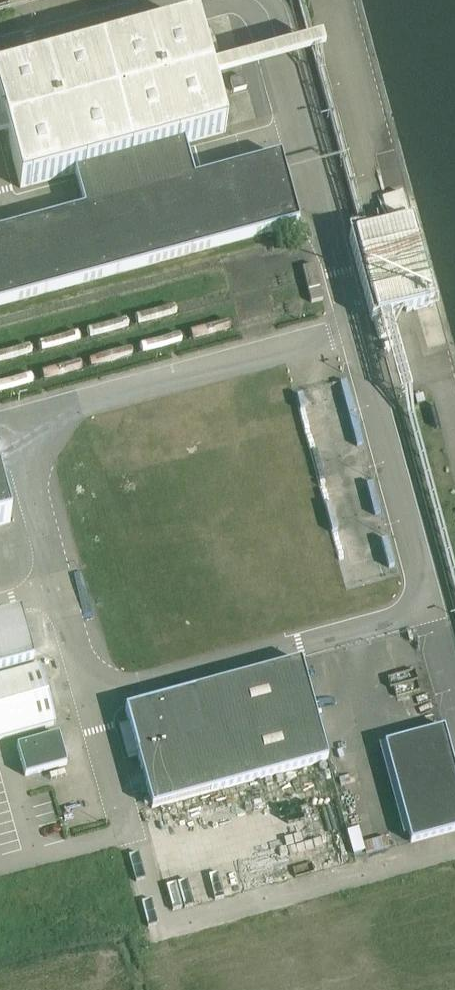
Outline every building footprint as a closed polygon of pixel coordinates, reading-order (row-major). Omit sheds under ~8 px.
[(182,143),(225,131),(211,80),(196,25),(0,78),(0,116),(20,188),(74,173),(84,210),(0,232),(0,305),(298,224),(280,157),(192,180),(182,143)] [(412,233),(401,192),(381,198),(389,228),(364,235),(352,238),(372,314),(377,312),(435,296),(418,231),(412,233)] [(314,264),(302,267),(311,302),(322,299),(314,264)] [(9,522),(0,487),(0,524),(9,522)] [(32,663),(19,616),(0,621),(0,672),(32,663)] [(153,807),(327,760),(299,661),(126,709),(153,807)] [(55,724),(38,666),(0,677),(0,740),(55,724)] [(454,831),(454,775),(443,729),(384,745),(410,843),(454,831)] [(58,734),(17,746),(25,775),(66,764),(58,734)]
